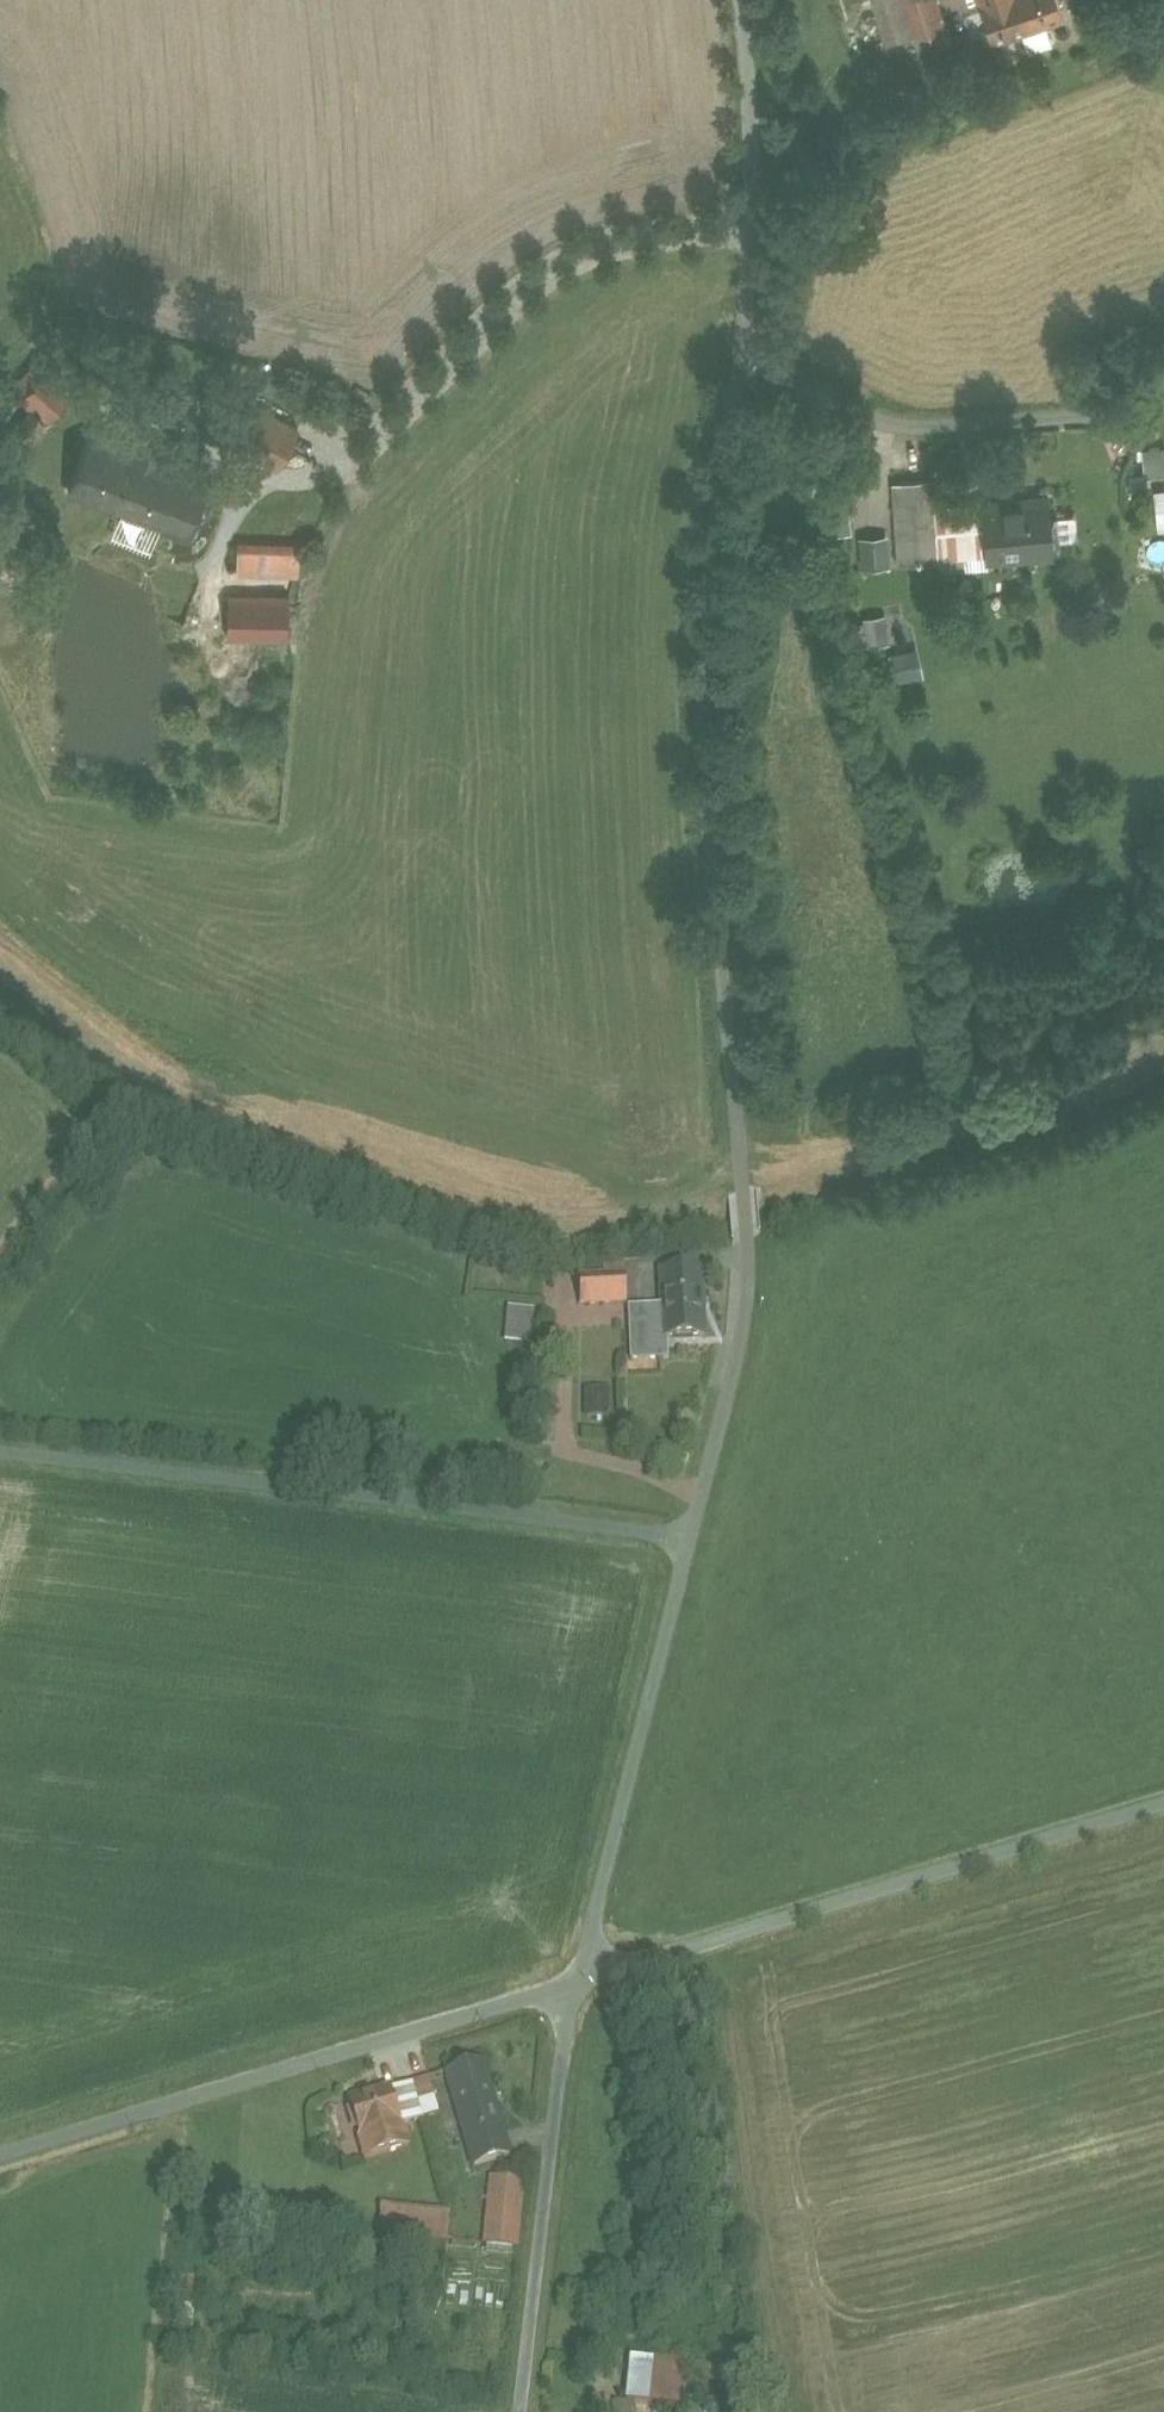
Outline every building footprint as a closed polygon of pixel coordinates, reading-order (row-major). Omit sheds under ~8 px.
[(838,1),(856,53),(894,39),(900,57),(923,49),(927,61),(962,49),(951,17),(988,5),(986,0),(840,0),(838,1)] [(988,5),(1001,41),(1033,30),(1073,16),(1068,0),(986,0),(988,5)] [(56,424),(76,399),(54,382),(34,407),(56,424)] [(1,468),(36,413),(10,397),(0,412),(0,468),(1,468)] [(340,446),(261,402),(238,444),(317,487),(340,446)] [(190,534),(212,476),(100,435),(79,493),(190,534)] [(1163,472),(1163,444),(1136,445),(1137,473),(1163,472)] [(941,483),(897,486),(903,569),(947,566),(943,508),(941,483)] [(1151,527),(1163,526),(1163,485),(1148,486),(1151,527)] [(988,501),(989,505),(993,565),(1061,561),(1057,497),(1031,498),(1031,505),(1010,507),(1010,500),(988,501)] [(989,505),(943,508),(947,566),(947,568),(993,565),(989,505)] [(834,537),(832,509),(812,511),(814,539),(834,537)] [(309,542),(246,542),(246,581),(309,581),(309,542)] [(296,597),(236,596),(235,643),(295,645),(296,597)] [(882,611),(858,612),(860,641),(884,639),(882,611)] [(917,650),(915,636),(895,640),(898,653),(917,650)] [(942,730),(941,717),(927,718),(917,719),(918,733),(923,733),(942,730)] [(635,1310),(635,1311),(671,1310),(669,1274),(669,1260),(633,1262),(633,1278),(635,1310)] [(714,1341),(711,1272),(669,1274),(671,1310),(673,1343),(684,1343),(684,1347),(700,1346),(700,1342),(714,1341)] [(635,1310),(633,1278),(587,1279),(588,1310),(635,1310)] [(673,1343),(671,1310),(635,1311),(637,1364),(674,1362),(673,1343)] [(543,1313),(512,1311),(510,1346),(540,1348),(543,1313)] [(616,1422),(616,1394),(591,1394),(592,1422),(616,1422)] [(494,2066),(436,2083),(448,2122),(457,2154),(471,2150),(480,2181),(524,2167),(494,2066)] [(397,2095),(408,2134),(448,2122),(436,2083),(397,2095)] [(397,2095),(396,2092),(353,2105),(373,2170),(415,2157),(408,2134),(397,2095)] [(525,2257),(533,2187),(492,2183),(484,2253),(525,2257)] [(459,2216),(389,2208),(385,2239),(456,2247),(459,2216)] [(482,2257),(482,2249),(460,2246),(459,2254),(482,2257)] [(172,2277),(171,2327),(188,2327),(190,2277),(172,2277)] [(661,2367),(661,2377),(657,2411),(686,2411),(689,2387),(690,2370),(661,2367)] [(661,2377),(640,2375),(636,2411),(645,2411),(657,2411),(661,2377)]
